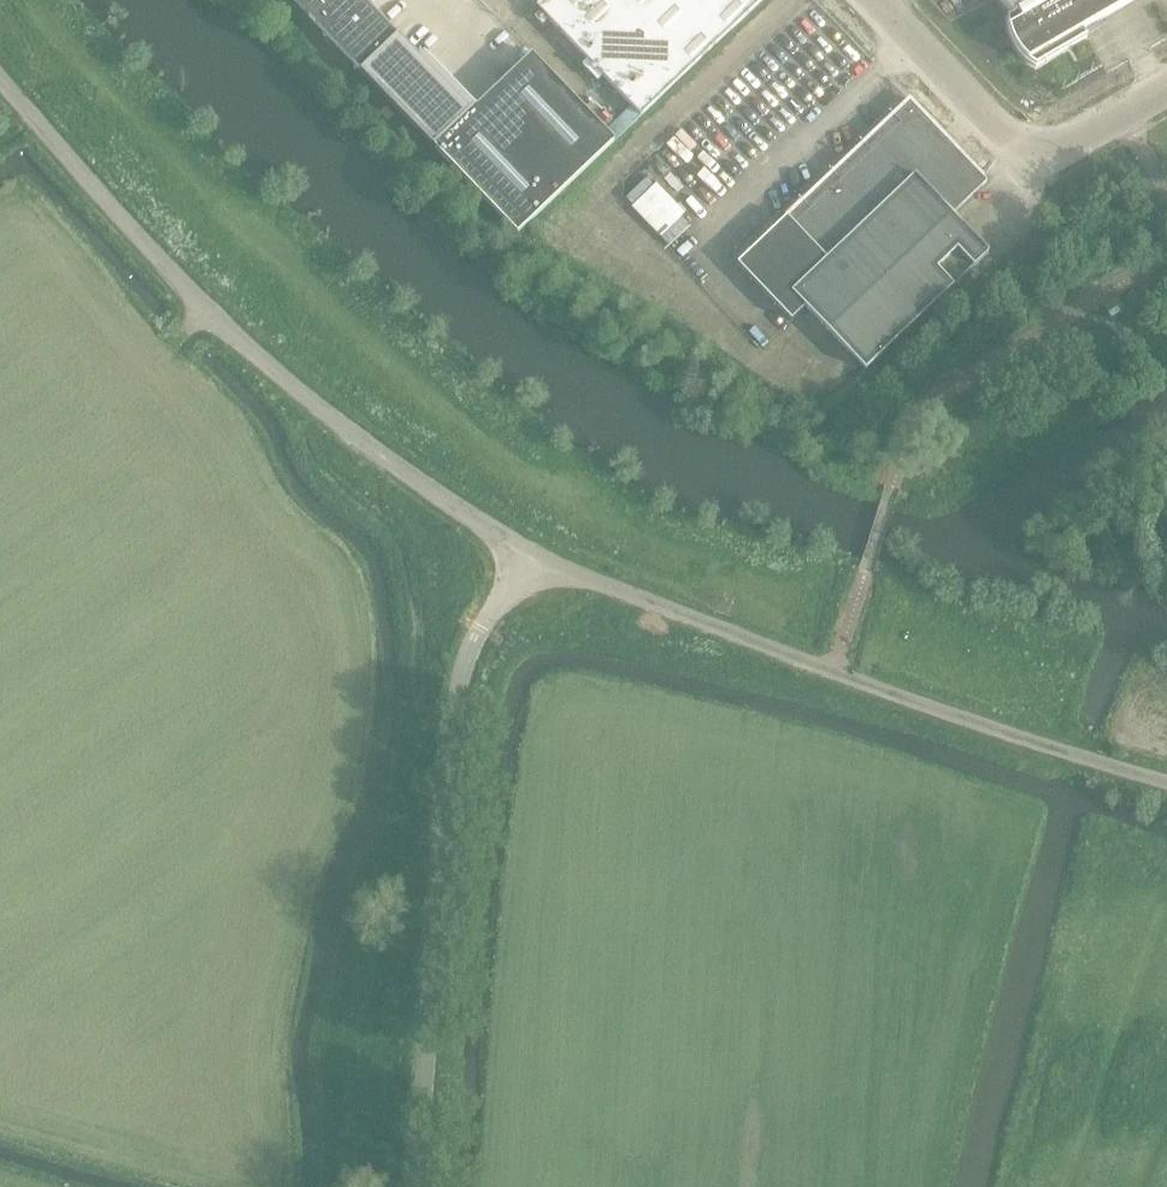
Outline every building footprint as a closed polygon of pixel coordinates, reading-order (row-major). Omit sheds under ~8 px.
[(362,71),(399,36),(365,0),(294,0),(362,71)] [(537,7),(642,117),(765,0),(545,0),(537,7)] [(1014,16),(1009,19),(1009,23),(1010,29),(1011,34),(1013,39),(1015,44),(1018,48),(1021,52),(1023,55),(1027,59),(1029,61),(1033,64),(1037,67),(1088,37),(1084,30),(1136,0),(999,0),(1014,16)] [(399,36),(362,71),(435,147),(472,111),(399,35),(399,36)] [(472,111),(435,147),(518,234),(616,141),(533,54),(472,111)] [(828,179),(787,219),(739,265),(792,321),(807,308),(867,371),(990,253),(953,215),(988,181),(910,100),(840,168),(841,174),(828,178),(828,179)]
